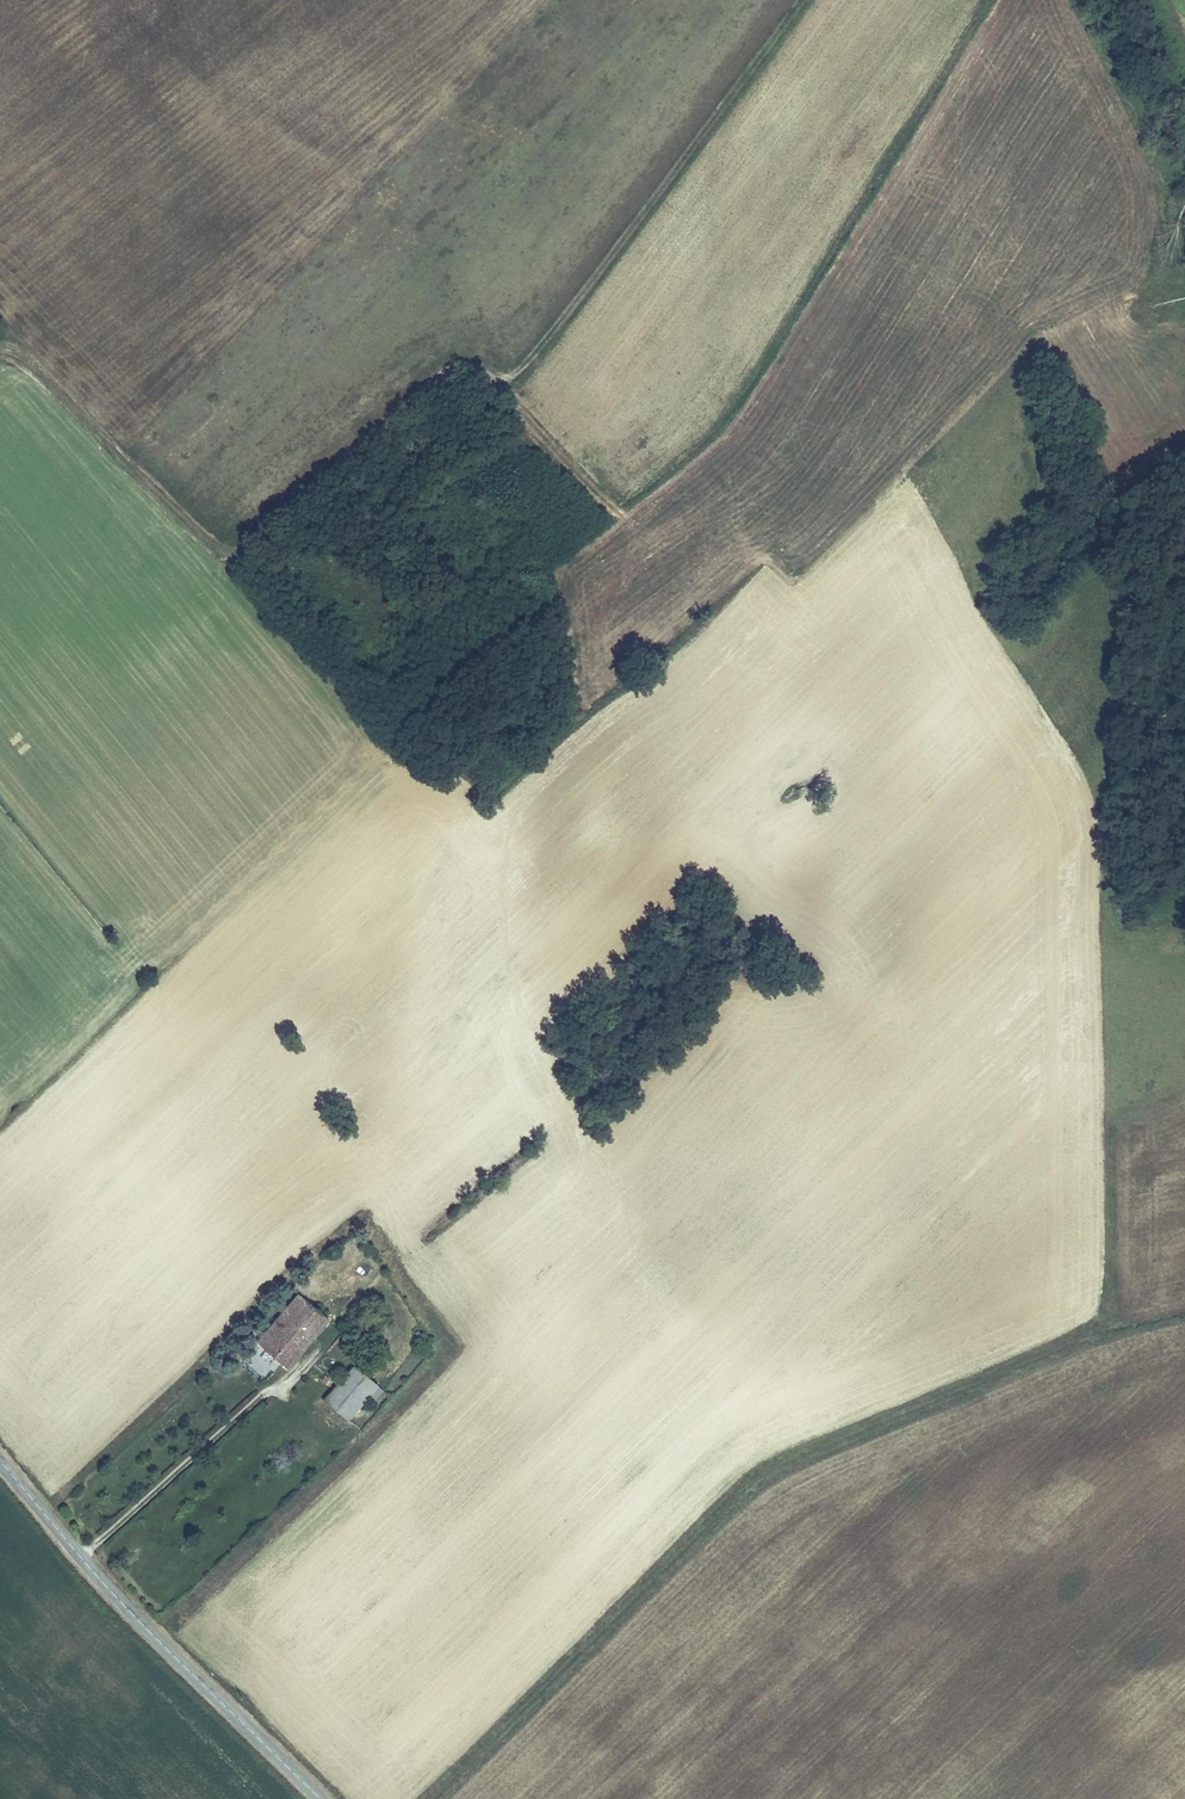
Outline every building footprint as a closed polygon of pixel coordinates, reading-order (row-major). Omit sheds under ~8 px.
[(285,1369),(324,1324),(295,1300),(256,1346),(285,1369)] [(380,1399),(355,1375),(328,1405),(348,1423),(365,1405),(370,1410),(380,1399)]
